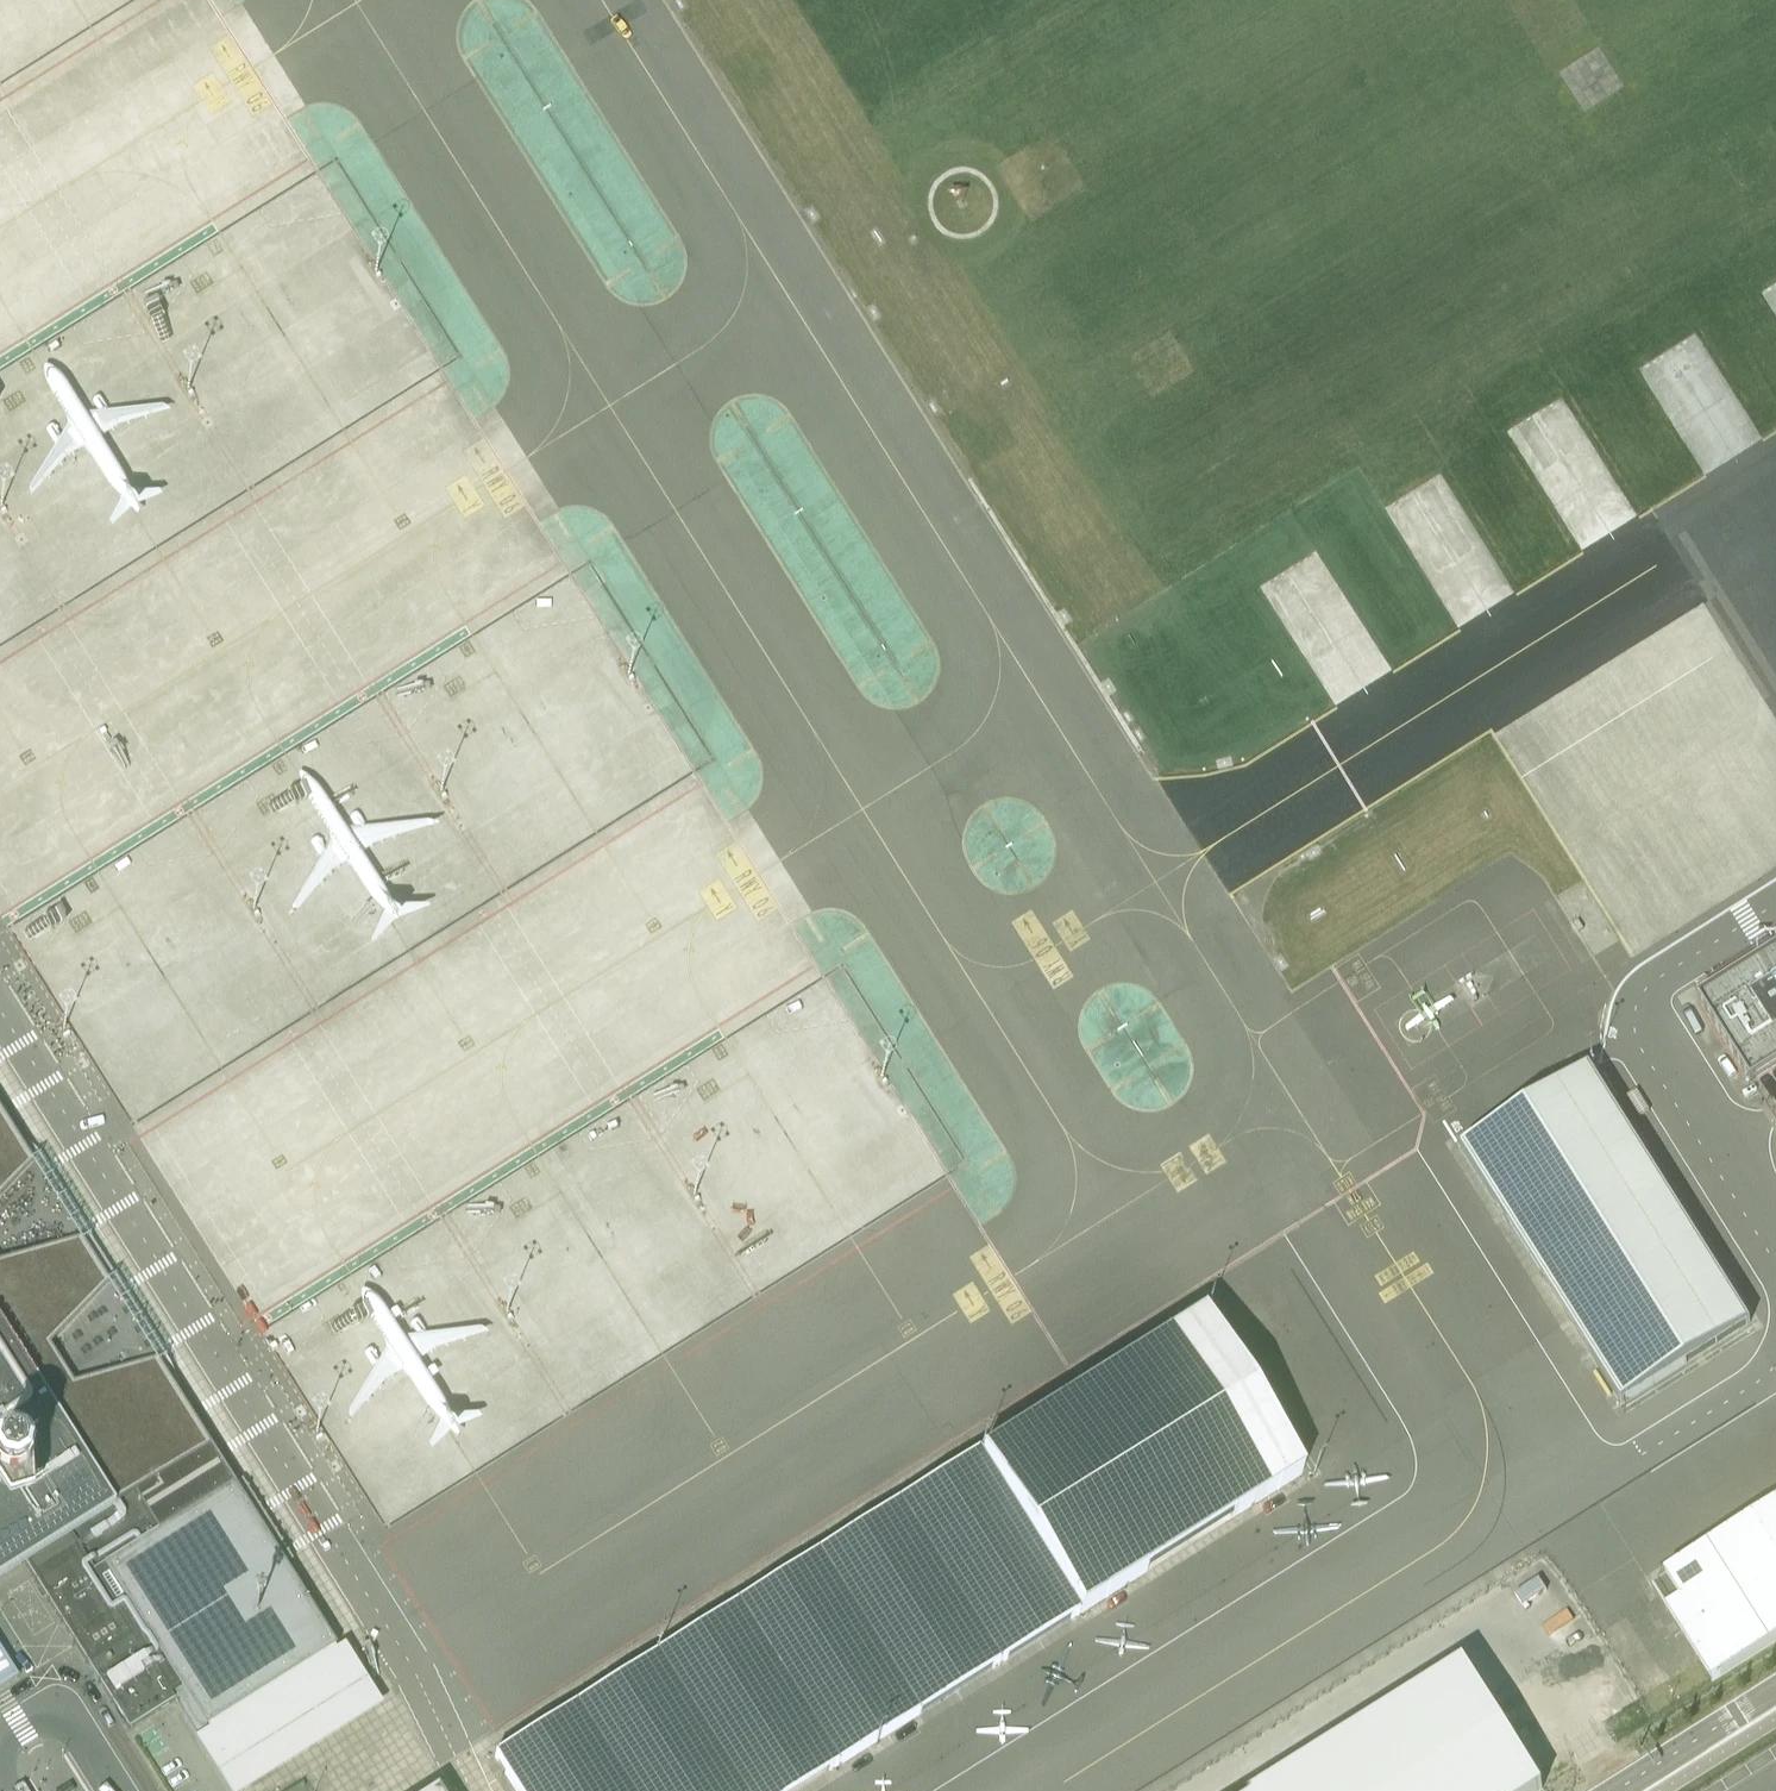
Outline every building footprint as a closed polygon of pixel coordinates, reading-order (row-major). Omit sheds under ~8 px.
[(1775,1063),(1775,951),(1700,998),(1751,1079),(1775,1063)] [(1750,1323),(1589,1068),(1461,1149),(1621,1404),(1750,1323)] [(23,1569),(26,1567),(38,1586),(45,1597),(128,1730),(174,1701),(170,1696),(180,1689),(192,1708),(205,1729),(214,1724),(326,1653),(336,1647),(229,1477),(196,1497),(152,1525),(148,1518),(125,1482),(122,1476),(119,1472),(125,1469),(145,1456),(136,1442),(120,1416),(95,1376),(69,1392),(57,1372),(92,1350),(53,1287),(0,1202),(0,1583),(23,1569)] [(1301,1474),(1202,1317),(980,1457),(1079,1614),(1301,1474)] [(1079,1614),(980,1457),(977,1453),(494,1757),(516,1790),(797,1790),(1079,1614)] [(1725,1672),(1775,1640),(1775,1504),(1664,1574),(1666,1578),(1680,1600),(1666,1610),(1697,1660),(1711,1682),(1725,1672)] [(1262,1790),(1537,1790),(1541,1789),(1463,1664),(1262,1790)]
